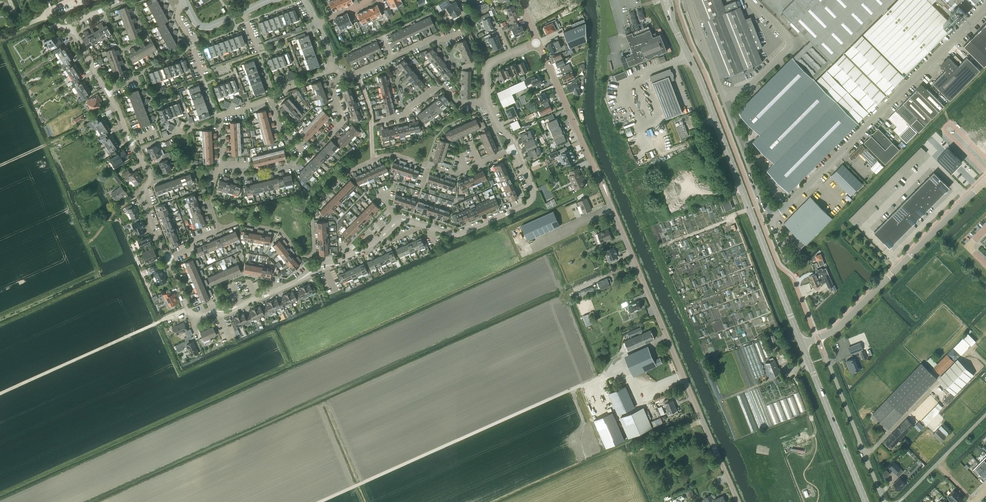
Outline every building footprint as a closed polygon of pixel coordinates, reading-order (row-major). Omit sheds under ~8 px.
[(159,4),(157,0),(148,5),(150,9),(159,4)] [(338,9),(334,0),(328,0),(333,11),(338,9)] [(338,9),(343,7),(340,0),(334,0),(338,9)] [(448,0),(445,0),(438,4),(442,10),(446,7),(450,15),(452,14),(454,16),(461,12),(459,10),(460,9),(456,1),(450,4),(448,0)] [(722,0),(695,0),(725,76),(762,61),(757,49),(762,47),(750,16),(745,19),(740,6),(738,7),(736,1),(724,5),(722,0)] [(792,0),(786,6),(780,0),(764,0),(779,14),(782,11),(784,13),(782,15),(788,21),(787,22),(807,42),(810,39),(811,39),(793,57),(810,74),(815,79),(893,0),(792,0)] [(934,1),(934,0),(930,0),(929,1),(928,0),(897,0),(863,34),(904,75),(956,23),(949,17),(947,19),(932,4),(934,1)] [(951,12),(950,12),(959,21),(967,13),(966,12),(978,0),(939,0),(951,12)] [(476,6),(479,14),(483,12),(488,10),(489,7),(488,4),(485,3),(482,4),(482,5),(481,6),(480,5),(476,6)] [(162,8),(159,4),(150,9),(152,13),(162,8)] [(377,4),(372,7),(378,19),(383,17),(377,4)] [(519,17),(518,16),(514,5),(506,9),(510,20),(508,21),(510,24),(516,21),(515,19),(519,17)] [(132,9),(132,7),(128,9),(127,6),(118,9),(120,14),(132,9)] [(288,9),(293,21),(298,19),(294,7),(292,8),(292,10),(289,11),(289,9),(288,9)] [(373,22),(378,19),(372,7),(367,9),(372,21),(373,22)] [(164,12),(162,8),(152,13),(155,17),(164,12)] [(130,13),(133,12),(132,9),(120,14),(122,19),(131,16),(130,13)] [(288,23),(293,21),(288,9),(287,10),(287,11),(284,13),(284,11),(283,11),(288,23)] [(367,9),(362,11),(367,23),(372,21),(367,9)] [(283,25),(288,23),(283,11),(282,12),(282,13),(279,14),(279,13),(278,13),(283,25)] [(367,23),(362,11),(357,14),(362,25),(367,23)] [(166,16),(164,12),(155,17),(157,21),(166,16)] [(278,27),(283,25),(278,13),(277,14),(277,15),(274,16),(273,15),(278,27)] [(346,27),(352,24),(347,13),(341,16),(346,27)] [(488,13),(477,17),(478,19),(479,21),(483,20),(487,30),(494,27),(493,24),(494,23),(493,21),(492,21),(488,13)] [(277,27),(278,27),(273,15),(272,16),(272,17),(269,18),(272,28),(273,31),(278,29),(277,27)] [(136,20),(135,17),(132,19),(131,16),(122,19),(124,24),(136,20)] [(164,22),(168,20),(166,16),(157,21),(159,25),(164,22)] [(341,31),(347,29),(346,27),(341,16),(335,18),(341,31)] [(429,27),(434,25),(430,16),(425,18),(429,27)] [(272,28),(269,18),(268,17),(266,17),(267,19),(264,20),(268,30),(272,28)] [(429,27),(425,18),(420,21),(424,29),(429,27)] [(268,30),(264,20),(263,19),(261,19),(262,21),(258,22),(262,32),(263,34),(265,33),(264,31),(268,30)] [(560,28),(559,27),(556,19),(546,24),(546,23),(547,24),(544,25),(545,26),(544,26),(546,29),(545,29),(547,33),(560,28)] [(573,28),(585,22),(583,19),(571,24),(572,28),(573,28)] [(133,23),(137,22),(136,20),(124,24),(126,29),(134,26),(133,23)] [(419,31),(424,29),(420,21),(415,23),(419,31)] [(111,33),(107,25),(104,26),(101,22),(99,23),(106,36),(111,33)] [(167,26),(165,22),(164,22),(159,25),(157,26),(159,30),(167,26)] [(573,28),(572,28),(563,32),(570,47),(587,40),(586,22),(585,22),(573,28)] [(102,39),(106,36),(99,23),(97,24),(99,29),(97,30),(102,39)] [(414,34),(419,31),(415,23),(410,25),(414,34)] [(524,32),(521,25),(519,26),(517,23),(509,26),(510,30),(512,30),(514,36),(524,32)] [(963,46),(984,66),(985,64),(985,23),(971,38),(970,39),(963,46)] [(409,36),(414,34),(410,25),(405,27),(409,36)] [(624,67),(667,50),(660,34),(657,35),(656,32),(652,34),(649,25),(635,31),(626,34),(633,52),(620,57),(624,67)] [(140,30),(139,27),(135,29),(134,26),(126,29),(128,34),(140,30)] [(169,30),(167,26),(159,30),(161,34),(169,30)] [(102,39),(97,30),(94,31),(92,27),(89,28),(92,33),(92,32),(97,41),(102,39)] [(404,38),(409,36),(405,27),(400,30),(404,38)] [(92,32),(92,33),(90,34),(87,29),(85,31),(92,44),(97,41),(92,32)] [(137,33),(141,32),(140,30),(128,34),(130,39),(138,36),(137,33)] [(171,34),(169,30),(161,34),(163,38),(171,34)] [(399,40),(404,38),(400,30),(395,32),(399,41),(399,40)] [(87,47),(92,44),(85,31),(83,32),(85,36),(82,38),(87,47)] [(238,47),(243,45),(245,44),(241,32),(237,34),(238,35),(234,36),(234,35),(238,47)] [(394,43),(399,41),(395,32),(390,34),(394,43)] [(309,38),(308,34),(306,35),(304,33),(295,36),(296,39),(298,38),(300,44),(310,40),(312,39),(311,37),(309,38)] [(490,33),(483,36),(485,40),(488,38),(493,50),(501,46),(496,34),(491,36),(490,33)] [(173,38),(171,34),(163,38),(166,42),(173,38)] [(868,111),(904,76),(862,34),(827,70),(868,111)] [(59,36),(55,38),(53,35),(42,42),(47,49),(49,47),(51,50),(63,42),(59,36)] [(233,49),(238,47),(234,35),(232,36),(228,37),(233,49)] [(228,50),(233,49),(228,37),(227,38),(227,39),(224,40),(224,39),(223,39),(228,50)] [(148,44),(152,51),(157,49),(151,38),(148,39),(150,42),(148,44)] [(175,42),(173,38),(166,42),(168,46),(175,42)] [(223,52),(228,50),(223,39),(222,39),(222,41),(219,42),(219,41),(218,41),(223,52)] [(459,48),(467,44),(465,39),(456,43),(459,48)] [(562,47),(559,42),(558,39),(554,41),(548,43),(552,51),(562,47)] [(314,44),(313,42),(311,43),(310,40),(300,44),(302,49),(312,45),(314,44)] [(218,54),(223,52),(218,41),(217,41),(217,43),(214,44),(214,42),(213,42),(218,54)] [(375,51),(380,49),(377,41),(372,43),(375,51)] [(148,44),(145,45),(143,42),(141,43),(148,54),(152,51),(148,44)] [(178,46),(175,42),(168,46),(170,50),(178,46)] [(213,56),(218,54),(213,42),(212,43),(212,45),(209,46),(208,44),(213,56)] [(143,57),(148,54),(141,43),(139,44),(141,48),(138,49),(143,57)] [(375,51),(372,43),(371,43),(367,45),(370,53),(375,51)] [(210,57),(213,56),(208,44),(207,45),(207,46),(204,48),(207,58),(208,58),(208,60),(210,59),(210,57)] [(461,53),(469,49),(467,44),(459,48),(461,53)] [(313,48),(312,45),(302,49),(304,54),(314,50),(315,49),(315,47),(313,48)] [(370,54),(370,53),(367,45),(362,48),(365,56),(370,54)] [(70,51),(67,46),(63,48),(61,46),(54,50),(56,53),(57,52),(61,57),(70,51)] [(138,49),(136,50),(134,47),(132,48),(138,59),(143,57),(138,49)] [(428,58),(440,48),(438,47),(434,50),(432,47),(427,51),(426,50),(420,53),(421,56),(422,57),(423,57),(426,55),(428,58)] [(115,51),(114,48),(105,51),(107,56),(120,52),(119,49),(115,51)] [(133,62),(138,59),(132,48),(129,49),(131,53),(129,54),(133,62)] [(361,58),(365,56),(362,48),(357,50),(360,58),(361,58)] [(437,53),(441,50),(440,48),(428,58),(432,62),(439,56),(437,53)] [(560,53),(553,56),(556,61),(563,58),(562,55),(573,51),(572,48),(569,49),(566,50),(560,53)] [(463,58),(471,54),(469,49),(461,53),(463,58)] [(295,62),(294,59),(291,61),(287,50),(285,51),(286,52),(283,53),(286,64),(292,62),(292,63),(295,62)] [(315,53),(314,50),(304,54),(306,59),(316,55),(317,54),(317,53),(315,53)] [(356,60),(360,58),(357,50),(352,52),(355,60),(356,60)] [(70,59),(74,57),(70,51),(61,57),(64,63),(62,64),(64,66),(64,67),(70,63),(71,62),(70,59)] [(118,58),(117,55),(120,54),(120,52),(107,56),(109,61),(118,58)] [(283,53),(282,52),(280,53),(281,54),(278,55),(281,66),(286,64),(283,53)] [(344,57),(348,64),(350,63),(353,62),(355,60),(352,52),(347,55),(347,56),(344,57)] [(278,55),(277,54),(275,55),(276,56),(273,57),(276,67),(281,66),(278,55)] [(465,63),(473,59),(471,54),(463,58),(465,63)] [(319,59),(319,58),(317,58),(316,55),(306,59),(308,64),(318,60),(319,59)] [(406,58),(405,57),(404,55),(396,59),(398,62),(396,64),(398,67),(397,68),(394,70),(396,72),(407,63),(404,59),(406,58)] [(273,57),(272,56),(270,56),(271,58),(267,59),(271,69),(276,67),(273,57)] [(435,66),(442,60),(439,56),(432,62),(435,66)] [(570,59),(569,56),(563,58),(556,61),(558,67),(565,64),(564,61),(570,59)] [(815,79),(810,74),(792,57),(739,110),(741,115),(760,134),(753,141),(774,163),(767,170),(788,191),(858,122),(816,80),(815,79)] [(943,93),(950,100),(980,70),(967,57),(958,66),(949,57),(940,65),(945,70),(933,83),(939,89),(936,93),(939,97),(943,93)] [(123,62),(122,59),(119,61),(118,58),(109,61),(111,66),(123,62)] [(189,66),(187,66),(184,58),(182,58),(183,60),(179,61),(183,71),(188,69),(190,69),(189,66)] [(461,70),(470,70),(477,67),(473,59),(465,63),(462,64),(461,70)] [(179,61),(179,60),(177,60),(177,62),(174,63),(178,73),(183,71),(179,61)] [(257,65),(257,63),(255,63),(254,60),(244,64),(246,69),(256,65),(257,65)] [(319,63),(318,60),(308,64),(309,69),(321,65),(320,63),(319,63)] [(438,70),(446,64),(442,60),(435,66),(438,70)] [(523,72),(528,70),(524,61),(519,63),(523,72)] [(120,65),(124,64),(123,62),(111,66),(113,71),(122,68),(120,65)] [(174,63),(174,62),(172,62),(172,64),(169,65),(173,75),(178,73),(174,63)] [(523,72),(519,63),(516,64),(515,62),(511,65),(515,74),(519,72),(520,74),(523,72)] [(69,75),(79,68),(75,63),(71,66),(70,63),(64,67),(64,66),(62,67),(64,71),(66,70),(69,75)] [(169,65),(169,63),(167,64),(167,66),(164,67),(168,77),(173,75),(169,65)] [(411,67),(407,63),(396,72),(397,74),(399,72),(401,70),(403,73),(411,67)] [(560,67),(562,72),(571,68),(569,63),(560,67)] [(442,74),(449,68),(446,64),(438,70),(442,74)] [(164,67),(164,65),(162,66),(162,67),(159,69),(163,79),(168,77),(164,67)] [(257,69),(256,65),(246,69),(247,74),(258,70),(258,71),(259,70),(259,68),(257,69)] [(510,76),(515,74),(511,65),(506,67),(506,68),(504,69),(503,68),(507,77),(508,79),(511,78),(510,76)] [(159,69),(159,67),(158,67),(157,68),(157,69),(154,71),(158,81),(163,79),(159,69)] [(414,72),(411,67),(403,73),(405,76),(404,77),(401,79),(403,80),(414,72)] [(78,76),(82,74),(79,68),(69,75),(72,80),(71,81),(73,84),(78,80),(80,79),(78,76)] [(113,71),(115,77),(127,72),(126,69),(122,71),(122,68),(113,71)] [(449,68),(442,74),(445,79),(453,73),(449,68)] [(503,79),(507,77),(503,68),(498,70),(500,74),(498,76),(501,82),(502,82),(504,81),(503,79)] [(575,77),(571,68),(562,72),(563,75),(562,75),(565,81),(575,77)] [(650,76),(666,118),(683,112),(671,81),(674,79),(670,68),(650,76)] [(154,71),(154,69),(152,70),(152,71),(149,73),(152,83),(158,81),(154,71)] [(259,74),(258,71),(258,70),(247,74),(249,79),(259,75),(261,75),(260,73),(259,74)] [(827,70),(816,80),(858,122),(868,111),(827,70)] [(410,82),(417,76),(414,72),(403,80),(404,82),(406,80),(408,79),(410,82)] [(261,79),(259,75),(249,79),(251,84),(261,80),(261,81),(263,80),(262,78),(261,79)] [(413,86),(421,80),(417,76),(410,82),(413,86)] [(535,76),(525,80),(528,87),(534,84),(535,85),(543,82),(540,76),(536,78),(535,76)] [(237,82),(236,82),(234,77),(232,78),(232,80),(229,81),(233,91),(238,89),(237,86),(238,85),(237,82)] [(567,85),(567,86),(570,92),(574,90),(576,95),(581,93),(579,88),(577,83),(580,81),(579,77),(572,80),(573,83),(567,85)] [(233,91),(229,81),(228,79),(227,80),(227,81),(224,83),(228,93),(233,91)] [(78,92),(87,86),(84,80),(80,83),(78,80),(73,84),(71,85),(73,88),(74,87),(78,92)] [(262,84),(261,81),(261,80),(251,84),(253,89),(263,85),(263,86),(265,85),(264,83),(262,84)] [(421,80),(413,86),(417,90),(424,84),(421,80)] [(228,93),(224,83),(223,81),(221,82),(222,83),(219,85),(223,95),(223,97),(228,95),(228,93)] [(313,90),(322,86),(320,81),(311,84),(313,90)] [(497,93),(504,107),(516,101),(513,94),(523,89),(520,82),(497,93)] [(223,97),(223,95),(219,85),(218,83),(217,84),(217,85),(214,87),(217,96),(218,99),(223,97)] [(200,88),(199,85),(194,87),(192,84),(188,86),(191,94),(201,90),(202,90),(202,88),(200,88)] [(925,125),(944,105),(927,88),(922,84),(921,84),(920,85),(919,86),(918,86),(918,87),(917,88),(903,103),(925,125)] [(264,89),(263,86),(263,85),(253,89),(255,94),(267,90),(266,88),(264,89)] [(91,91),(87,86),(78,92),(81,97),(77,99),(79,102),(81,101),(89,96),(87,94),(91,91)] [(324,91),(322,86),(313,90),(315,94),(324,91)] [(352,93),(350,87),(341,90),(343,96),(352,93)] [(204,93),(202,93),(201,90),(191,94),(193,99),(203,95),(204,95),(204,93)] [(317,99),(326,96),(324,91),(315,94),(317,99)] [(549,103),(548,100),(549,100),(545,91),(539,94),(544,106),(549,103)] [(90,107),(92,110),(100,105),(98,102),(100,101),(98,99),(99,98),(97,94),(87,101),(89,103),(88,104),(87,104),(87,105),(87,106),(87,107),(88,107),(89,107),(90,107)] [(439,97),(445,105),(449,101),(444,94),(439,97)] [(206,100),(205,98),(204,99),(203,95),(193,99),(194,104),(205,100),(206,100)] [(319,105),(328,101),(326,96),(317,99),(319,105)] [(281,111),(292,102),(288,97),(281,103),(283,106),(279,109),(281,111)] [(441,108),(445,105),(439,97),(435,100),(441,108)] [(356,103),(354,98),(345,101),(347,106),(356,103)] [(208,105),(207,103),(206,104),(205,100),(194,104),(196,109),(206,105),(208,105)] [(385,108),(394,106),(393,103),(398,102),(398,100),(395,100),(393,101),(384,103),(385,108)] [(441,108),(435,100),(430,104),(438,114),(442,110),(441,108)] [(177,114),(183,112),(179,102),(173,104),(177,114)] [(288,112),(296,106),(292,102),(281,111),(282,113),(286,109),(288,112)] [(356,103),(347,106),(349,111),(357,108),(360,107),(358,102),(356,103)] [(924,125),(917,118),(902,103),(897,109),(911,124),(918,131),(924,125)] [(172,116),(177,114),(173,104),(169,106),(172,116)] [(434,117),(438,114),(430,104),(426,107),(434,117)] [(210,110),(209,108),(208,109),(206,105),(196,109),(198,114),(208,110),(210,110)] [(514,120),(519,118),(514,105),(507,109),(506,109),(506,110),(507,114),(508,114),(510,117),(510,118),(511,118),(513,117),(514,120)] [(539,116),(553,110),(550,105),(536,111),(538,115),(539,115),(539,116)] [(146,110),(144,106),(134,110),(136,114),(146,110)] [(167,118),(172,116),(169,106),(163,108),(167,118)] [(292,116),(299,110),(296,106),(288,112),(292,116)] [(361,112),(360,107),(357,108),(349,111),(351,116),(359,113),(361,112)] [(430,120),(434,117),(426,107),(422,111),(428,118),(430,120)] [(162,120),(167,118),(163,108),(158,110),(162,120)] [(319,113),(326,120),(329,116),(322,109),(319,113)] [(211,113),(209,114),(208,110),(198,114),(200,119),(212,115),(211,113)] [(258,118),(267,115),(265,110),(256,112),(258,118)] [(292,116),(295,120),(303,114),(299,110),(292,116)] [(917,131),(910,124),(896,110),(888,117),(897,126),(893,129),(906,142),(917,131)] [(424,122),(428,118),(422,111),(418,114),(424,122)] [(322,124),(326,120),(319,113),(315,117),(322,124)] [(361,118),(359,113),(351,116),(353,121),(361,118)] [(562,125),(560,120),(558,121),(557,118),(555,119),(553,113),(547,116),(550,121),(548,122),(551,130),(560,126),(562,125)] [(418,121),(415,121),(414,116),(412,117),(412,120),(413,121),(412,121),(415,131),(415,133),(421,131),(418,121)] [(107,123),(103,117),(100,120),(98,117),(91,122),(93,125),(94,124),(97,129),(107,123)] [(318,128),(322,124),(315,117),(311,121),(318,128)] [(478,123),(481,122),(479,118),(476,119),(476,118),(470,121),(472,125),(474,130),(480,128),(478,123)] [(139,122),(141,127),(151,123),(149,119),(139,122)] [(518,120),(510,123),(514,130),(521,127),(518,120)] [(314,132),(318,128),(311,121),(307,125),(314,132)] [(470,132),(474,130),(472,125),(470,121),(465,123),(470,132)] [(481,129),(486,127),(483,121),(481,122),(478,123),(480,128),(481,130),(481,129)] [(685,124),(679,126),(678,122),(676,123),(677,126),(681,138),(689,135),(685,124)] [(106,131),(111,128),(107,123),(97,129),(101,134),(99,135),(101,138),(106,135),(107,135),(108,134),(106,131)] [(360,133),(358,131),(352,124),(350,127),(346,123),(344,125),(354,135),(356,137),(360,133)] [(410,134),(410,132),(408,123),(402,125),(404,133),(405,135),(410,134)] [(465,134),(470,132),(465,123),(461,125),(463,130),(465,134)] [(386,128),(383,129),(382,124),(376,125),(377,130),(381,129),(384,141),(389,140),(386,128)] [(310,135),(314,132),(307,125),(304,129),(310,135)] [(351,139),(351,138),(354,135),(344,125),(343,126),(347,130),(344,132),(351,139)] [(461,136),(465,134),(463,130),(461,125),(456,127),(459,132),(461,136)] [(555,138),(564,134),(566,133),(563,127),(561,128),(560,126),(551,130),(555,138)] [(394,139),(394,136),(392,127),(386,128),(389,140),(394,139)] [(456,138),(461,136),(459,132),(456,127),(452,129),(454,134),(456,138)] [(486,138),(491,136),(488,130),(487,130),(486,127),(481,129),(483,132),(479,134),(482,140),(486,138)] [(900,149),(899,149),(878,128),(864,142),(885,164),(900,149)] [(306,140),(310,135),(304,129),(300,133),(306,140)] [(452,140),(456,138),(454,134),(452,129),(447,131),(448,132),(445,133),(447,137),(449,142),(450,142),(450,141),(452,141),(452,140)] [(520,143),(533,137),(530,130),(520,134),(522,138),(518,140),(520,143)] [(347,143),(350,139),(351,139),(344,132),(340,136),(347,143)] [(569,141),(566,135),(565,136),(564,134),(555,138),(558,145),(565,142),(567,146),(570,144),(569,141)] [(103,141),(106,146),(116,140),(112,135),(108,137),(107,135),(106,135),(101,138),(99,139),(96,141),(97,142),(100,141),(101,142),(103,141)] [(272,136),(263,138),(265,144),(274,141),(272,136)] [(343,147),(347,143),(340,136),(336,140),(343,147)] [(437,145),(447,148),(449,142),(447,137),(445,138),(441,136),(440,139),(439,139),(437,145)] [(484,146),(494,142),(491,136),(486,138),(482,140),(484,146)] [(537,146),(534,138),(524,143),(526,146),(522,148),(523,152),(537,146)] [(119,146),(116,140),(106,146),(109,151),(108,152),(110,155),(117,151),(115,148),(119,146)] [(327,144),(334,151),(338,146),(331,140),(327,144)] [(901,150),(905,146),(906,145),(902,141),(897,146),(901,150)] [(496,149),(497,149),(494,142),(484,146),(487,153),(491,151),(496,149)] [(330,155),(334,151),(327,144),(323,148),(330,155)] [(877,160),(878,160),(862,144),(849,157),(853,160),(860,153),(872,165),(870,167),(876,173),(883,166),(877,160)] [(150,154),(159,150),(156,145),(148,148),(150,154)] [(437,145),(434,155),(444,158),(447,148),(437,145)] [(565,163),(566,165),(576,160),(574,156),(573,153),(571,149),(568,150),(566,146),(550,154),(552,158),(560,155),(564,164),(565,163)] [(526,157),(527,160),(541,154),(537,147),(528,151),(530,155),(526,157)] [(326,158),(330,155),(323,148),(319,152),(326,158)] [(948,148),(937,158),(951,173),(962,162),(948,148)] [(127,155),(125,151),(124,150),(119,153),(109,159),(113,165),(112,166),(114,168),(115,168),(124,162),(122,159),(127,155)] [(150,154),(153,159),(161,155),(159,150),(150,154)] [(322,162),(326,158),(319,152),(316,156),(322,162)] [(171,163),(169,158),(171,157),(170,155),(163,158),(164,160),(159,162),(161,168),(169,164),(171,163)] [(444,158),(434,155),(433,159),(434,159),(433,162),(437,163),(438,160),(442,162),(444,158)] [(318,166),(322,162),(316,156),(312,160),(318,166)] [(395,172),(398,163),(395,162),(396,158),(394,158),(393,161),(390,170),(395,172)] [(315,170),(318,166),(312,160),(308,163),(315,170)] [(401,174),(403,164),(400,163),(401,160),(399,160),(398,163),(395,172),(401,174)] [(379,165),(383,173),(388,171),(384,162),(381,164),(380,161),(378,161),(379,165)] [(406,175),(409,166),(405,165),(407,162),(405,161),(403,164),(401,174),(406,175)] [(496,171),(505,167),(504,166),(506,165),(505,163),(503,164),(503,162),(494,166),(496,171)] [(311,174),(315,170),(308,163),(304,167),(311,174)] [(383,173),(379,165),(376,166),(375,163),(373,164),(374,167),(378,176),(383,173)] [(411,177),(414,168),(411,167),(412,163),(410,163),(409,166),(406,175),(411,177)] [(163,173),(171,169),(169,164),(161,168),(163,173)] [(857,194),(854,191),(862,184),(842,164),(831,175),(851,195),(853,197),(857,194)] [(378,176),(374,167),(371,168),(370,165),(368,166),(369,169),(373,178),(378,176)] [(416,179),(419,170),(416,168),(417,165),(415,165),(414,168),(411,177),(416,179)] [(306,181),(309,179),(313,176),(311,174),(304,167),(301,171),(302,172),(299,175),(306,181)] [(373,178),(369,169),(366,171),(365,167),(363,168),(364,171),(364,172),(368,180),(373,178)] [(506,168),(505,167),(496,171),(498,176),(507,172),(506,170),(509,170),(508,168),(506,168)] [(578,167),(569,171),(571,175),(569,176),(573,184),(576,189),(586,184),(583,179),(584,179),(578,167)] [(143,179),(136,171),(132,173),(129,169),(123,174),(126,177),(128,180),(130,178),(136,185),(143,179)] [(478,172),(482,181),(487,179),(483,170),(481,171),(480,169),(478,170),(479,172),(478,172)] [(368,180),(364,172),(361,173),(360,170),(358,170),(360,174),(363,182),(368,180)] [(431,184),(434,174),(431,173),(432,170),(430,170),(429,173),(426,182),(431,184)] [(437,185),(440,176),(436,175),(437,172),(435,171),(434,174),(431,184),(437,185)] [(482,181),(478,172),(476,173),(475,171),(473,172),(474,174),(473,174),(477,184),(482,181)] [(934,171),(874,232),(876,234),(885,243),(889,247),(949,187),(945,183),(937,174),(934,171)] [(360,174),(356,175),(355,172),(353,173),(355,176),(354,176),(358,185),(363,182),(360,174)] [(500,181),(509,177),(509,175),(511,174),(510,172),(508,173),(507,172),(498,176),(500,181)] [(442,187),(445,178),(441,177),(443,173),(441,173),(440,176),(437,185),(442,187)] [(477,184),(473,174),(471,175),(470,173),(468,174),(469,176),(468,177),(472,186),(477,184)] [(119,184),(122,182),(116,174),(113,176),(119,184)] [(284,186),(293,184),(291,174),(282,176),(284,186)] [(447,189),(450,179),(447,178),(448,175),(446,174),(445,178),(442,187),(447,189)] [(186,186),(189,186),(185,175),(180,177),(183,185),(185,184),(186,186)] [(472,186),(468,177),(466,177),(465,175),(463,176),(464,178),(463,179),(467,188),(472,186)] [(456,182),(455,181),(452,180),(453,177),(451,176),(450,179),(447,189),(452,190),(456,191),(456,182)] [(467,188),(463,179),(461,180),(461,177),(458,178),(459,180),(458,181),(457,182),(457,186),(459,185),(463,193),(468,190),(467,188)] [(500,187),(502,186),(512,182),(511,180),(513,179),(512,177),(510,178),(509,177),(500,181),(498,182),(500,187)] [(222,190),(225,181),(219,179),(217,189),(222,190)] [(346,184),(353,190),(356,186),(350,180),(346,184)] [(168,190),(173,188),(170,181),(165,182),(168,190)] [(505,191),(514,187),(513,185),(515,184),(514,182),(512,183),(512,182),(502,186),(505,191)] [(157,194),(162,192),(160,184),(154,186),(157,194)] [(235,184),(233,193),(238,195),(241,185),(235,184)] [(349,194),(353,190),(346,184),(343,188),(349,194)] [(117,200),(126,192),(121,186),(111,193),(117,200)] [(514,188),(514,187),(505,191),(507,196),(516,192),(515,190),(517,189),(516,187),(514,188)] [(349,194),(343,188),(339,191),(344,197),(345,198),(347,199),(350,195),(349,194)] [(341,201),(345,198),(344,197),(339,191),(335,195),(341,201)] [(509,201),(518,197),(518,195),(520,194),(519,192),(517,193),(516,192),(507,196),(509,201)] [(188,202),(197,199),(195,193),(188,196),(186,197),(188,202)] [(401,195),(396,193),(393,202),(398,204),(401,195)] [(337,205),(341,201),(335,195),(331,199),(337,205)] [(403,205),(406,196),(401,195),(398,204),(403,205)] [(409,207),(411,198),(406,196),(403,205),(409,207)] [(806,245),(832,218),(810,196),(784,223),(796,234),(790,240),(800,249),(805,244),(806,245)] [(494,208),(499,206),(495,197),(490,199),(494,208)] [(583,212),(592,209),(587,197),(579,201),(583,212)] [(409,207),(414,209),(417,200),(411,198),(409,207)] [(553,205),(556,204),(554,198),(551,200),(546,203),(548,207),(553,205)] [(199,204),(197,199),(188,202),(189,207),(199,204)] [(334,209),(337,205),(331,199),(327,203),(334,209)] [(489,210),(494,208),(490,199),(485,201),(489,210)] [(421,211),(424,202),(418,200),(416,209),(421,211)] [(724,211),(733,208),(730,200),(721,204),(724,211)] [(375,212),(379,208),(372,201),(368,205),(375,212)] [(480,203),(484,212),(489,210),(485,201),(480,203)] [(426,213),(429,204),(424,202),(421,211),(426,213)] [(167,204),(165,204),(165,203),(157,206),(159,211),(167,208),(168,206),(167,204)] [(330,213),(334,209),(327,203),(324,207),(330,213)] [(475,205),(479,215),(484,212),(480,203),(475,205)] [(139,215),(135,205),(133,207),(131,204),(125,207),(126,210),(128,209),(132,219),(139,215)] [(200,209),(199,204),(189,207),(191,212),(200,209)] [(431,215),(434,205),(429,204),(426,213),(431,215)] [(475,205),(475,206),(474,204),(469,206),(470,208),(474,217),(479,215),(475,205)] [(371,215),(375,212),(368,205),(365,209),(371,215)] [(436,216),(439,207),(434,205),(431,215),(436,216)] [(326,217),(330,213),(324,207),(320,211),(326,217)] [(442,218),(445,209),(439,207),(436,216),(442,218)] [(469,219),(474,217),(470,208),(465,210),(469,219)] [(361,213),(367,219),(371,215),(365,209),(361,213)] [(447,220),(448,217),(450,210),(445,209),(442,218),(447,220)] [(464,221),(469,219),(465,210),(460,212),(464,221)] [(528,240),(560,225),(554,211),(522,225),(528,240)] [(459,224),(464,221),(460,212),(455,214),(452,215),(455,222),(457,223),(459,222),(459,224)] [(357,217),(364,223),(367,219),(361,213),(357,217)] [(192,223),(204,219),(202,214),(193,217),(191,218),(192,223)] [(357,217),(355,215),(351,218),(353,221),(360,227),(364,223),(357,217)] [(173,224),(174,223),(173,220),(173,219),(173,218),(171,219),(163,221),(165,226),(173,224)] [(140,229),(144,227),(145,226),(142,219),(132,223),(135,231),(136,231),(138,236),(144,234),(143,230),(141,231),(140,229)] [(206,224),(204,219),(192,223),(194,228),(199,227),(206,224)] [(356,231),(360,227),(353,221),(349,225),(356,231)] [(352,235),(356,231),(349,225),(346,228),(352,235)] [(248,240),(250,228),(247,227),(247,229),(246,231),(244,231),(241,231),(241,234),(243,235),(242,239),(248,240)] [(178,233),(177,228),(174,229),(167,232),(168,237),(176,234),(178,233)] [(348,239),(352,235),(346,228),(342,232),(348,239)] [(603,240),(612,237),(609,229),(598,233),(600,239),(601,242),(604,241),(603,240)] [(233,241),(233,240),(239,238),(235,231),(230,233),(233,241)] [(228,243),(233,241),(230,233),(225,235),(228,243)] [(223,245),(228,243),(225,235),(220,237),(223,245)] [(423,237),(421,238),(421,237),(418,238),(416,235),(414,236),(419,247),(420,249),(427,246),(423,237)] [(151,244),(150,242),(149,240),(151,239),(149,236),(137,241),(141,248),(151,244)] [(414,250),(419,247),(414,236),(412,237),(413,240),(411,242),(414,250)] [(218,247),(223,245),(220,237),(215,239),(218,247)] [(281,242),(279,240),(277,238),(274,241),(276,243),(273,245),(271,247),(274,251),(276,249),(282,244),(284,243),(286,241),(284,239),(281,242)] [(180,245),(180,244),(178,239),(170,242),(171,243),(170,244),(171,248),(180,245)] [(213,249),(218,247),(215,239),(210,241),(213,249)] [(414,250),(411,242),(408,243),(407,240),(404,241),(409,252),(410,254),(415,252),(414,250)] [(208,251),(213,249),(210,241),(205,244),(208,251)] [(404,254),(409,252),(404,241),(402,242),(403,245),(401,246),(404,254)] [(204,253),(208,251),(205,244),(200,246),(204,253)] [(286,248),(283,244),(282,244),(276,249),(279,253),(286,248)] [(401,246),(398,247),(397,244),(394,245),(399,256),(404,254),(401,246)] [(199,255),(204,253),(200,246),(195,248),(199,255)] [(283,258),(293,250),(291,247),(289,249),(287,250),(286,248),(279,253),(283,258)] [(397,261),(395,258),(396,258),(391,247),(385,249),(387,252),(390,260),(392,263),(397,261)] [(613,247),(605,251),(609,260),(608,260),(610,263),(617,260),(616,257),(617,257),(613,247)] [(157,257),(154,251),(153,248),(142,253),(145,261),(146,264),(155,260),(155,259),(157,257)] [(295,252),(293,250),(283,258),(286,262),(293,257),(291,255),(293,253),(293,254),(295,252)] [(390,260),(387,252),(384,254),(383,250),(380,252),(385,262),(390,260)] [(380,265),(385,262),(380,252),(378,252),(380,256),(377,257),(380,265)] [(380,265),(377,257),(374,258),(373,255),(370,256),(375,267),(380,265)] [(290,266),(300,258),(297,256),(296,257),(296,258),(294,259),(293,257),(286,262),(289,266),(290,266)] [(371,269),(375,267),(370,256),(368,257),(370,260),(367,261),(371,269)] [(298,264),(301,261),(300,258),(290,266),(289,266),(287,268),(291,273),(296,270),(295,269),(299,265),(298,264)] [(187,267),(194,264),(192,259),(185,262),(187,267)] [(367,273),(366,271),(367,271),(362,260),(359,261),(361,264),(358,265),(362,273),(363,275),(367,273)] [(362,273),(358,265),(356,266),(354,263),(352,265),(357,275),(362,273)] [(146,269),(145,269),(147,274),(148,274),(152,272),(153,272),(159,284),(167,281),(164,276),(165,276),(162,268),(159,269),(157,264),(150,267),(146,268),(146,269)] [(196,269),(194,264),(187,267),(189,272),(196,269)] [(236,274),(241,272),(238,264),(233,266),(236,274)] [(352,277),(357,275),(352,265),(350,265),(351,268),(348,270),(352,277)] [(231,276),(236,274),(233,266),(228,268),(231,276)] [(274,270),(274,267),(270,266),(269,268),(266,267),(265,276),(271,277),(272,270),(274,270)] [(226,278),(231,276),(228,268),(223,271),(226,278)] [(352,277),(348,270),(346,271),(344,268),(342,269),(347,280),(352,277)] [(816,273),(809,276),(811,281),(818,279),(821,277),(828,274),(826,268),(819,270),(820,273),(818,274),(817,273),(816,273)] [(199,273),(197,269),(196,269),(189,272),(191,277),(199,273)] [(342,282),(347,280),(342,269),(340,270),(341,273),(338,274),(342,282)] [(221,280),(226,278),(223,271),(218,273),(221,280)] [(201,278),(199,274),(199,273),(191,277),(193,282),(201,278)] [(216,282),(221,280),(218,273),(213,275),(216,282)] [(820,284),(826,282),(828,287),(833,285),(828,274),(821,277),(822,280),(819,282),(818,279),(811,281),(814,287),(814,288),(815,289),(816,289),(817,289),(819,288),(820,287),(820,286),(821,285),(820,284)] [(211,284),(216,282),(213,275),(208,277),(211,284)] [(203,283),(201,279),(201,278),(193,282),(195,287),(203,283)] [(609,278),(608,278),(607,278),(598,282),(601,288),(610,284),(610,283),(611,283),(612,282),(610,278),(609,278)] [(205,288),(203,284),(203,283),(195,287),(197,292),(205,288)] [(316,291),(314,286),(311,287),(309,283),(304,286),(308,295),(316,291)] [(300,299),(308,295),(304,286),(298,288),(300,292),(297,293),(300,299)] [(207,293),(205,289),(205,288),(197,292),(200,297),(207,293)] [(587,295),(592,292),(590,288),(585,290),(580,292),(582,297),(587,295)] [(178,302),(174,293),(172,294),(170,291),(163,294),(166,300),(167,300),(170,306),(178,302)] [(297,293),(297,292),(294,293),(293,291),(287,293),(292,303),(297,300),(300,299),(297,293)] [(209,299),(207,294),(207,293),(200,297),(202,302),(209,299)] [(289,304),(292,303),(287,293),(282,296),(283,298),(280,300),(284,306),(285,305),(285,306),(287,306),(288,305),(289,304)] [(284,306),(280,300),(278,301),(276,298),(271,301),(275,310),(280,308),(281,310),(284,308),(283,306),(284,306)] [(623,307),(627,305),(630,312),(642,307),(639,300),(629,305),(627,300),(621,303),(623,307)] [(272,311),(275,310),(271,301),(265,303),(267,307),(264,308),(268,316),(272,314),(273,312),(272,311)] [(268,316),(264,308),(262,309),(260,306),(254,308),(259,317),(264,315),(265,317),(268,316)] [(251,321),(259,317),(254,308),(249,310),(250,313),(248,314),(250,321),(251,321)] [(248,314),(245,316),(244,313),(238,315),(242,325),(248,322),(250,321),(248,314)] [(588,314),(583,316),(587,325),(592,323),(588,314)] [(237,327),(242,325),(238,315),(233,318),(234,321),(231,322),(235,330),(238,329),(237,327)] [(187,330),(187,329),(184,322),(172,327),(176,335),(184,331),(187,336),(185,337),(186,340),(188,339),(192,338),(191,335),(193,334),(190,329),(187,330)] [(640,334),(642,333),(641,331),(643,330),(641,326),(628,332),(630,336),(639,332),(640,334)] [(209,342),(208,339),(217,335),(213,327),(200,332),(202,337),(199,339),(202,346),(206,345),(205,343),(209,342)] [(642,333),(640,334),(625,341),(628,350),(655,338),(651,329),(642,333)] [(954,361),(961,354),(970,345),(963,338),(954,347),(947,354),(954,361)] [(193,341),(189,343),(188,339),(186,340),(176,345),(178,350),(186,347),(191,356),(199,352),(193,341)] [(756,378),(765,374),(753,343),(744,346),(756,378)] [(851,354),(862,349),(860,343),(849,347),(851,354)] [(662,363),(660,357),(654,360),(649,349),(626,359),(634,376),(662,363)] [(954,361),(947,354),(937,363),(934,367),(933,367),(941,374),(954,361)] [(934,367),(937,363),(935,361),(931,356),(927,360),(934,367)] [(852,372),(860,369),(858,365),(857,365),(854,358),(846,361),(849,367),(850,366),(852,372)] [(775,359),(765,363),(771,376),(780,373),(775,359)] [(942,382),(954,395),(974,374),(961,362),(942,382)] [(921,363),(873,413),(889,428),(937,378),(921,363)] [(618,414),(622,413),(635,407),(625,385),(609,393),(618,414)] [(947,403),(953,396),(951,393),(944,400),(947,403)] [(667,408),(675,405),(672,399),(669,401),(668,399),(664,400),(667,408)] [(926,423),(935,415),(943,406),(939,403),(922,420),(926,423)] [(677,410),(675,405),(667,408),(669,413),(677,410)] [(645,410),(620,421),(628,438),(652,427),(645,410)] [(611,412),(593,420),(605,448),(623,440),(611,412)] [(900,442),(899,441),(914,425),(907,418),(885,440),(892,447),(896,443),(898,444),(900,442)] [(941,425),(941,426),(933,418),(931,420),(939,427),(933,434),(941,441),(946,436),(949,433),(941,425)] [(919,423),(918,422),(914,426),(919,431),(923,426),(919,423)] [(901,468),(894,462),(889,467),(895,474),(896,473),(898,476),(904,471),(901,468)] [(979,463),(972,470),(978,476),(980,473),(984,477),(985,475),(985,470),(979,463)] [(893,484),(899,490),(907,481),(902,475),(893,484)] [(689,498),(695,496),(692,489),(686,492),(689,498)] [(962,500),(963,498),(962,498),(960,496),(960,495),(957,492),(954,490),(947,497),(952,501),(954,499),(957,501),(960,501),(962,500)]
